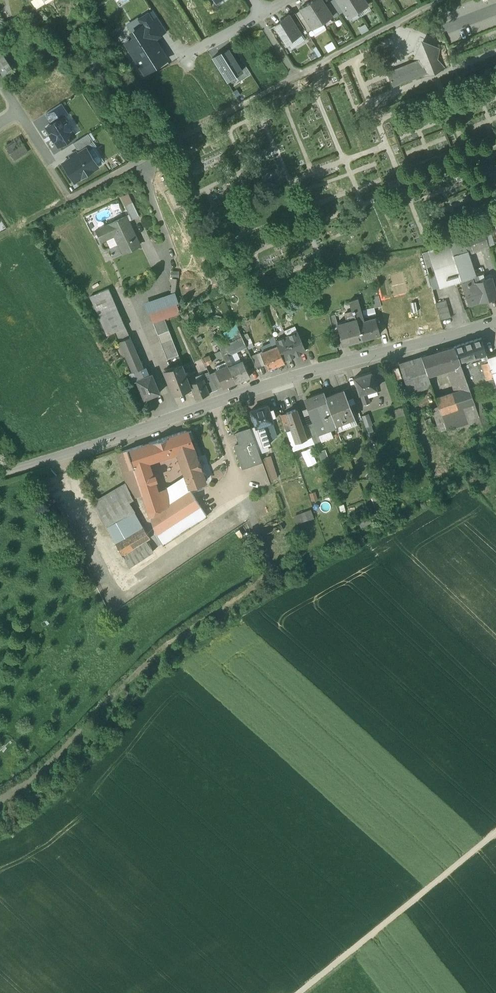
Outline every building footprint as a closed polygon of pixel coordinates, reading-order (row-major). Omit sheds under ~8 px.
[(36,8),(44,2),(43,1),(43,0),(31,0),(36,8)] [(322,0),(313,0),(309,2),(322,23),(332,16),(322,0)] [(348,18),(358,12),(351,0),(336,0),(348,18)] [(358,12),(368,5),(365,0),(351,0),(358,12)] [(322,23),(309,2),(299,9),(312,29),(322,23)] [(305,28),(295,13),(290,16),(300,32),(305,28)] [(144,25),(154,40),(166,32),(157,18),(152,21),(148,14),(140,19),(144,25)] [(289,15),(280,20),(281,22),(275,26),(287,45),(294,40),(293,38),(301,33),(300,32),(290,16),(289,15)] [(154,40),(144,25),(132,33),(135,38),(126,44),(145,73),(166,60),(154,40)] [(437,49),(423,43),(422,43),(416,58),(416,57),(415,58),(418,60),(387,73),(393,87),(426,74),(427,76),(428,75),(440,70),(441,70),(436,57),(438,49),(437,49)] [(212,58),(226,80),(235,75),(241,71),(238,66),(227,48),(212,58)] [(0,54),(0,71),(3,75),(10,70),(0,54)] [(251,75),(243,63),(238,66),(241,71),(235,75),(239,82),(251,75)] [(61,104),(46,114),(52,124),(62,117),(63,118),(67,115),(61,104)] [(52,124),(46,127),(51,134),(50,134),(54,140),(54,139),(58,146),(74,136),(70,129),(71,128),(68,123),(67,124),(63,118),(62,117),(52,124)] [(88,134),(73,143),(79,153),(86,148),(88,151),(93,148),(90,144),(93,142),(88,134)] [(19,137),(4,147),(13,161),(28,151),(23,145),(19,137)] [(79,153),(63,163),(74,181),(98,166),(88,151),(86,148),(79,153)] [(132,202),(124,206),(132,222),(139,218),(132,202)] [(111,252),(112,254),(111,255),(112,256),(113,256),(114,259),(140,247),(136,240),(137,240),(133,231),(132,232),(126,218),(97,232),(102,243),(114,237),(120,247),(111,252)] [(483,231),(454,242),(455,242),(458,254),(467,251),(468,254),(489,247),(483,231)] [(455,242),(428,251),(439,288),(461,281),(453,256),(458,254),(455,242)] [(439,288),(428,251),(422,253),(433,290),(439,288)] [(453,256),(461,281),(469,305),(479,302),(495,297),(495,294),(491,278),(474,283),(472,277),(475,276),(468,254),(467,251),(458,254),(453,256)] [(109,290),(90,298),(99,316),(117,308),(109,290)] [(379,296),(373,298),(375,308),(381,306),(379,296)] [(363,321),(357,298),(349,300),(351,310),(353,310),(362,340),(380,335),(378,327),(381,326),(379,320),(376,321),(375,318),(363,321)] [(446,301),(435,304),(437,309),(448,306),(446,301)] [(448,306),(437,309),(438,315),(449,312),(448,306)] [(99,316),(98,316),(107,336),(116,332),(125,328),(117,308),(99,316)] [(337,323),(340,336),(342,345),(342,346),(362,340),(353,310),(351,310),(344,312),(346,321),(337,323)] [(449,312),(438,315),(440,320),(451,317),(449,312)] [(340,336),(337,323),(335,315),(329,316),(336,347),(342,345),(340,336)] [(242,337),(238,327),(233,329),(237,339),(242,337)] [(130,338),(126,328),(125,329),(125,328),(116,332),(120,342),(130,338)] [(297,331),(286,336),(295,355),(305,351),(297,331)] [(286,336),(275,341),(277,346),(283,360),(295,355),(286,336)] [(227,343),(219,347),(224,358),(228,356),(247,347),(246,347),(244,341),(242,337),(237,339),(228,343),(227,343)] [(130,338),(120,342),(125,354),(135,350),(130,338)] [(172,338),(161,342),(168,359),(179,355),(172,338)] [(251,338),(244,341),(246,347),(247,347),(254,343),(251,338)] [(481,339),(454,348),(460,363),(470,359),(486,354),(481,339)] [(277,346),(258,355),(262,366),(265,364),(267,369),(284,363),(283,360),(277,346)] [(454,348),(427,356),(433,374),(461,366),(460,363),(454,348)] [(143,368),(135,350),(125,354),(133,373),(140,370),(143,368)] [(258,355),(251,357),(256,368),(262,366),(258,355)] [(210,356),(202,360),(206,366),(213,362),(210,356)] [(228,356),(224,358),(228,367),(232,365),(228,356)] [(427,356),(421,357),(427,376),(433,374),(427,356)] [(487,359),(489,363),(489,364),(488,364),(491,370),(495,369),(495,356),(487,359)] [(421,357),(399,364),(409,395),(432,388),(431,387),(427,376),(421,357)] [(470,359),(460,363),(461,366),(468,384),(473,383),(478,381),(470,359)] [(228,367),(236,383),(250,377),(242,361),(232,365),(228,367)] [(489,363),(481,366),(486,381),(493,379),(491,370),(488,364),(489,364),(489,363)] [(182,365),(164,372),(173,395),(191,388),(190,384),(186,374),(183,366),(182,365)] [(228,367),(215,372),(223,388),(236,383),(228,367)] [(398,369),(393,370),(396,381),(402,379),(398,369)] [(140,370),(133,373),(133,374),(131,375),(134,382),(136,381),(143,378),(140,370)] [(191,373),(186,374),(190,384),(194,382),(191,373)] [(371,373),(354,378),(359,395),(360,395),(366,393),(376,390),(375,385),(373,378),(371,373)] [(217,390),(209,374),(202,377),(203,379),(209,394),(217,390)] [(143,378),(136,381),(144,400),(160,394),(152,375),(143,378)] [(194,382),(190,384),(191,388),(195,399),(209,394),(203,379),(194,382)] [(486,381),(489,391),(495,388),(495,387),(493,379),(486,381)] [(489,427),(473,383),(468,384),(469,389),(475,405),(480,420),(484,432),(492,429),(491,426),(489,427)] [(440,385),(431,387),(432,388),(434,394),(442,392),(440,385)] [(350,388),(343,391),(343,393),(344,392),(348,401),(354,398),(350,388)] [(443,397),(436,399),(441,415),(475,405),(469,389),(443,397)] [(343,393),(340,394),(339,393),(326,398),(325,398),(335,424),(342,422),(342,423),(354,418),(348,401),(344,392),(343,393)] [(324,393),(306,400),(311,413),(310,413),(314,423),(317,432),(318,432),(336,425),(335,424),(325,398),(326,398),(324,393)] [(366,393),(360,395),(363,406),(370,403),(366,393)] [(475,405),(441,415),(446,430),(480,420),(475,405)] [(267,406),(251,411),(256,427),(256,428),(257,427),(264,425),(273,422),(270,413),(267,406)] [(302,427),(296,410),(286,414),(287,415),(293,432),(296,442),(306,439),(302,427)] [(293,432),(287,415),(281,417),(287,434),(293,432)] [(364,417),(368,429),(375,427),(370,415),(364,417)] [(314,423),(307,425),(314,444),(321,441),(318,432),(317,432),(314,423)] [(264,425),(257,427),(261,441),(268,438),(264,425)] [(311,437),(307,425),(302,427),(306,439),(311,437)] [(261,441),(257,427),(256,428),(256,427),(250,429),(259,454),(265,452),(261,441)] [(250,429),(238,433),(242,444),(254,440),(250,429)] [(200,469),(193,450),(187,431),(158,441),(164,457),(178,453),(186,477),(189,488),(204,483),(200,469)] [(268,438),(261,441),(263,447),(270,445),(268,438)] [(242,444),(234,446),(242,469),(262,462),(254,440),(242,444)] [(158,441),(149,444),(154,460),(164,457),(158,441)] [(171,504),(166,488),(158,492),(154,481),(148,461),(154,460),(149,444),(127,451),(141,495),(150,518),(171,504)] [(141,495),(127,451),(119,454),(129,491),(132,498),(141,495)] [(273,480),(278,478),(274,456),(268,457),(273,480)] [(189,488),(186,477),(166,488),(171,504),(190,491),(189,488)] [(125,484),(93,501),(107,527),(134,512),(129,502),(133,499),(132,498),(129,491),(125,484)] [(171,504),(150,518),(156,535),(165,529),(174,524),(200,506),(190,491),(171,504)] [(200,506),(174,524),(181,535),(207,517),(200,506)] [(143,527),(134,512),(107,527),(116,543),(143,527)] [(298,524),(315,521),(314,512),(297,516),(298,524)] [(174,524),(165,529),(172,540),(181,535),(174,524)] [(143,527),(116,543),(122,554),(146,541),(150,539),(143,527)] [(165,529),(156,535),(163,546),(172,540),(165,529)] [(146,541),(122,554),(129,567),(152,554),(146,541)]
